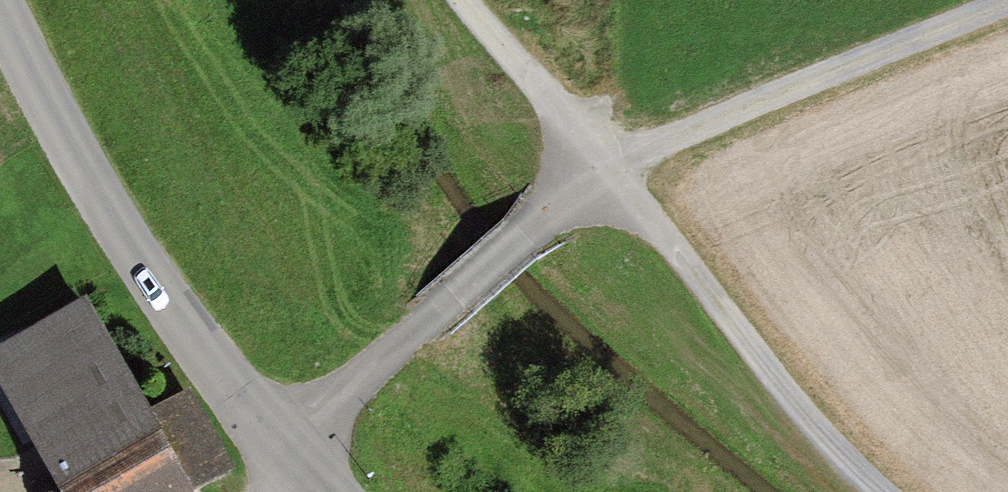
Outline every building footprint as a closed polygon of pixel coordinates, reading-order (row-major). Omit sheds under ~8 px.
[(0,361),(0,391),(57,491),(187,491),(85,313),(0,361)]
